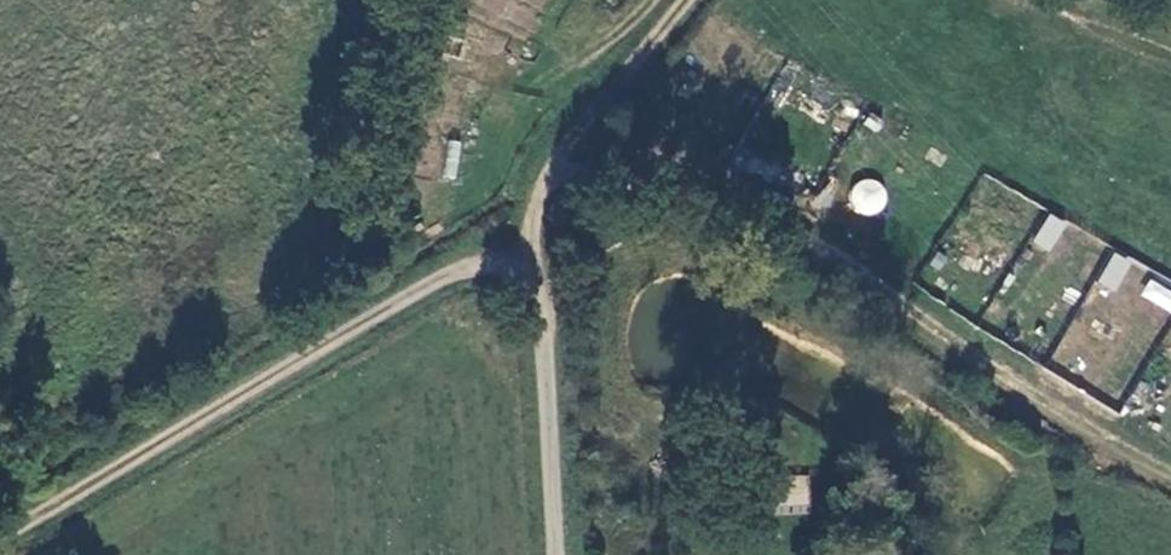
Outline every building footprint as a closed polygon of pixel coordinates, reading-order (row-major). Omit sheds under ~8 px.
[(884,210),(879,177),(850,181),(855,214),(884,210)] [(1050,253),(1067,223),(1049,213),(1032,243),(1050,253)] [(1113,252),(1097,285),(1116,294),(1132,261),(1113,252)] [(1150,278),(1141,296),(1170,312),(1170,290),(1150,278)] [(808,514),(809,476),(775,474),(773,513),(808,514)]
